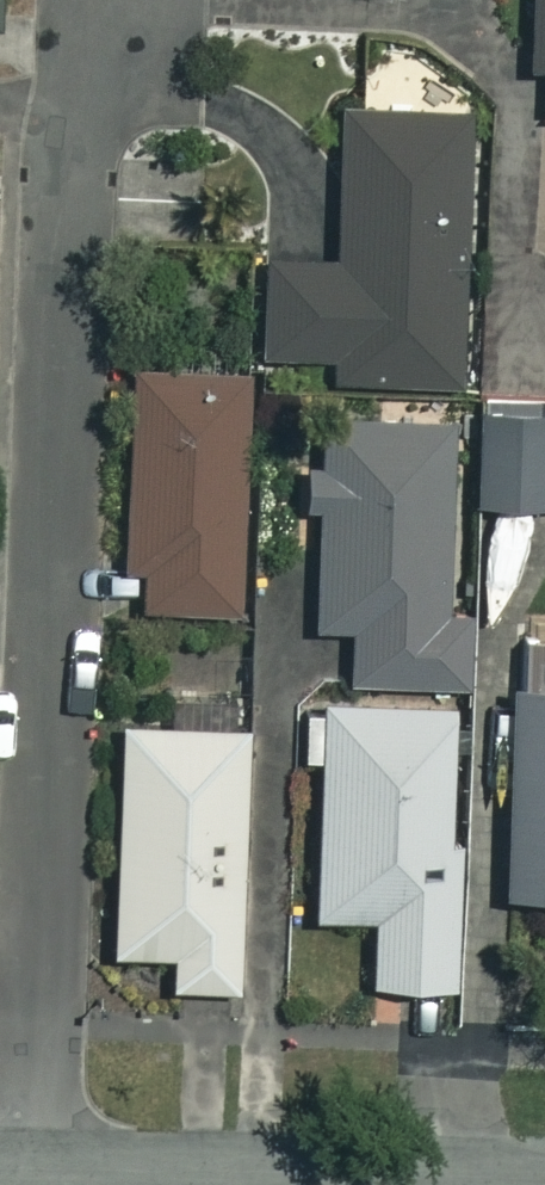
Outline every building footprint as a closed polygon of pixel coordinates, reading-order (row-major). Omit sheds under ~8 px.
[(523,111),(544,112),(544,0),(525,0),(523,111)] [(460,115),(333,111),(328,264),(259,261),(256,357),(326,359),(326,378),(451,383),(460,115)] [(237,376),(127,373),(121,611),(231,613),(237,376)] [(544,513),(544,494),(544,398),(465,396),(462,512),(544,513)] [(445,426),(316,421),(309,628),(349,630),(347,682),(459,685),(462,619),(439,618),(445,426)] [(503,690),(500,894),(544,895),(544,690),(503,690)] [(447,704),(311,705),(314,919),(369,918),(370,989),(451,988),(447,704)] [(242,729),(116,725),(109,955),(171,957),(171,989),(234,991),(242,729)]
